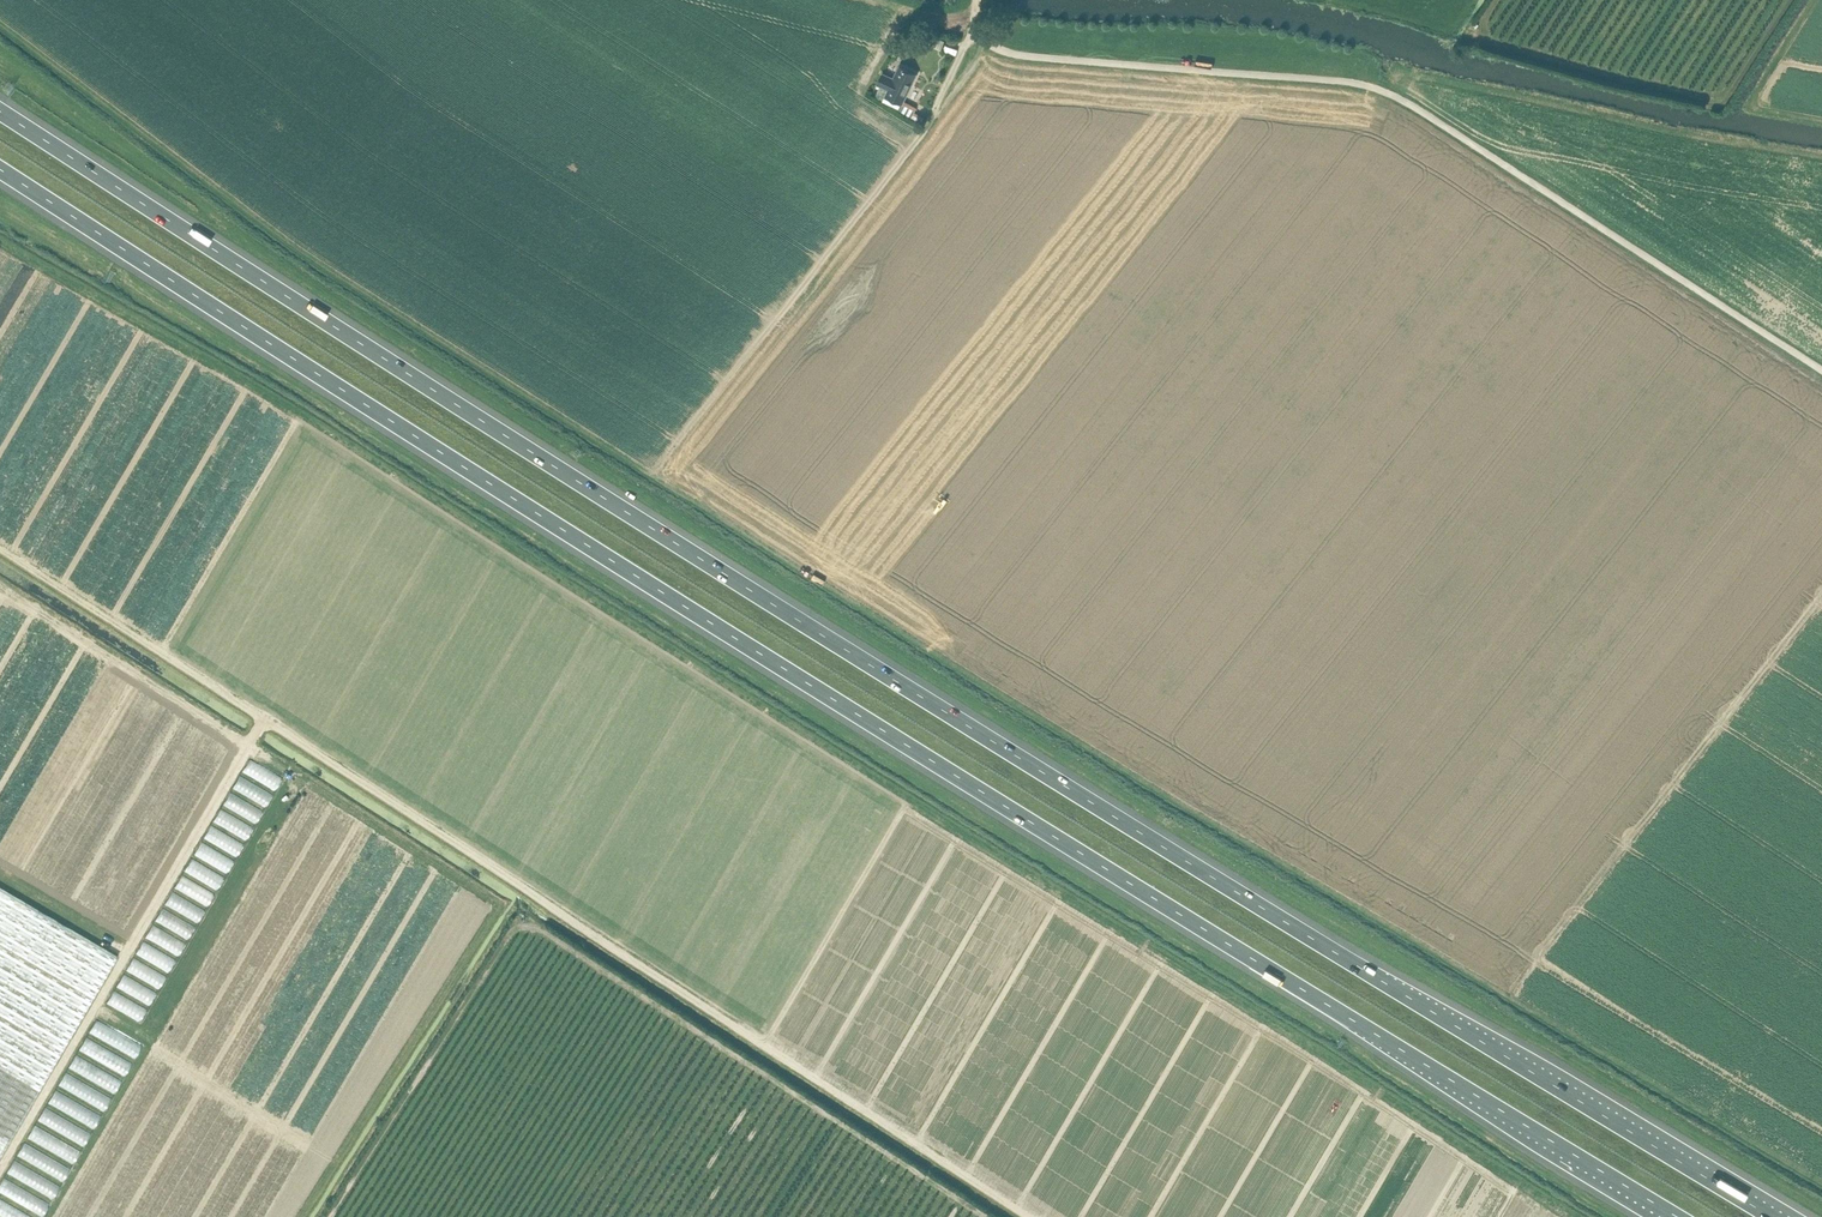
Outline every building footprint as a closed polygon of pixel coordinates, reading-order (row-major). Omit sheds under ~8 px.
[(903,100),(918,74),(899,64),(892,76),(883,71),(876,84),(887,90),(884,96),(901,105),(899,109),(912,116),(917,107),(903,100)] [(103,930),(82,916),(102,883),(25,837),(56,785),(0,751),(0,1104),(103,930)] [(1732,1167),(1730,1173),(1759,1187),(1762,1182),(1732,1167)]
